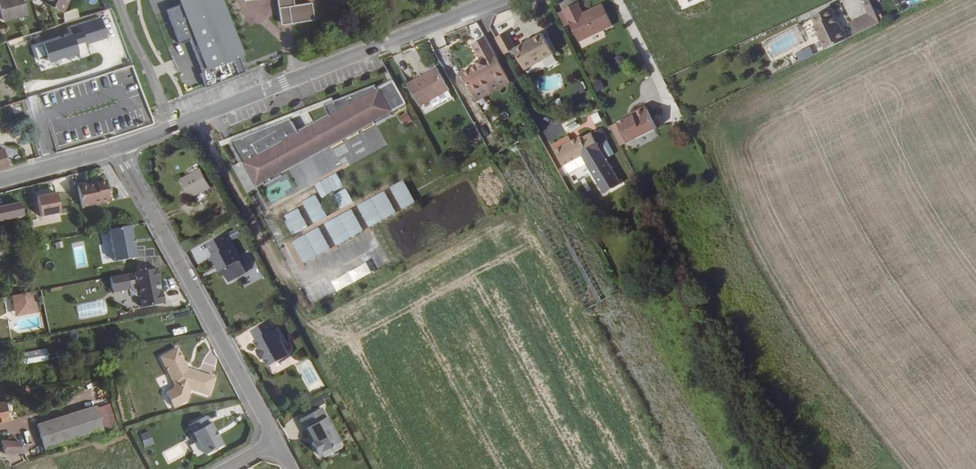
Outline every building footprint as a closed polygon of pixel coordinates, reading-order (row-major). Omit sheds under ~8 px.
[(3,19),(27,12),(23,0),(0,0),(0,9),(3,19)] [(43,2),(61,12),(68,0),(44,0),(43,2)] [(102,2),(105,10),(112,8),(109,0),(108,0),(102,2)] [(163,8),(177,42),(187,38),(200,70),(198,71),(203,85),(243,69),(215,0),(202,0),(184,8),(181,1),(163,8)] [(279,25),(289,23),(289,26),(313,22),(310,5),(293,7),(291,0),(275,0),(279,25)] [(847,22),(853,34),(879,23),(870,3),(863,6),(866,14),(847,22)] [(571,5),(568,6),(573,17),(576,16),(571,5)] [(568,6),(563,8),(564,9),(570,22),(579,40),(606,27),(596,6),(576,16),(573,17),(568,6)] [(826,47),(847,37),(842,26),(841,27),(838,22),(830,7),(813,15),(817,24),(815,25),(826,47)] [(570,22),(564,9),(557,13),(563,25),(570,22)] [(70,34),(32,46),(36,59),(45,56),(47,60),(76,51),(78,58),(88,55),(84,43),(106,36),(100,18),(68,28),(70,34)] [(802,41),(794,24),(761,40),(769,57),(802,41)] [(510,32),(499,37),(508,57),(518,51),(529,72),(558,57),(546,34),(518,49),(510,32)] [(592,36),(579,41),(581,46),(594,42),(592,36)] [(475,46),(484,63),(466,73),(480,98),(510,82),(487,39),(475,46)] [(448,86),(438,68),(423,76),(425,79),(412,86),(421,101),(448,86)] [(423,76),(410,83),(412,86),(425,79),(423,76)] [(234,164),(247,188),(254,185),(264,179),(266,182),(282,173),(280,170),(288,166),(279,151),(287,147),(289,149),(289,150),(289,151),(290,152),(290,153),(292,154),(293,154),(294,154),(295,153),(295,152),(296,151),(303,138),(318,130),(326,145),(374,119),(376,121),(392,113),(390,110),(407,101),(395,80),(382,87),(380,82),(326,103),(332,113),(300,130),(292,116),(232,139),(243,159),(234,164)] [(577,98),(586,93),(579,81),(570,86),(577,98)] [(627,117),(618,122),(628,142),(657,127),(647,107),(643,105),(635,109),(634,114),(627,117)] [(635,109),(625,114),(627,117),(634,114),(635,109)] [(403,125),(411,121),(407,112),(399,115),(403,125)] [(598,115),(592,119),(596,127),(603,124),(598,115)] [(564,124),(566,130),(576,126),(574,120),(564,124)] [(470,141),(480,136),(474,126),(465,131),(470,141)] [(326,145),(318,130),(303,138),(296,151),(295,152),(295,153),(294,154),(293,154),(292,154),(290,153),(290,152),(289,151),(289,150),(289,149),(287,147),(279,151),(288,166),(326,145)] [(582,134),(557,148),(565,163),(590,149),(593,154),(603,148),(593,131),(583,136),(582,134)] [(191,196),(211,185),(202,168),(181,178),(191,196)] [(106,179),(77,185),(81,206),(110,200),(106,179)] [(37,195),(41,215),(61,211),(57,191),(37,195)] [(0,206),(0,219),(24,214),(21,201),(0,206)] [(136,256),(130,224),(109,228),(115,260),(136,256)] [(226,232),(208,242),(215,254),(213,255),(218,265),(220,264),(223,269),(224,269),(230,280),(247,271),(226,232)] [(159,279),(157,267),(135,271),(136,279),(128,280),(127,273),(110,276),(113,291),(129,288),(130,290),(137,295),(139,294),(142,306),(164,302),(161,290),(160,291),(157,279),(159,279)] [(11,294),(16,324),(26,322),(37,320),(32,291),(11,294)] [(77,304),(79,317),(107,313),(105,299),(77,304)] [(255,339),(269,365),(279,360),(281,361),(287,358),(288,355),(290,354),(281,338),(282,335),(277,327),(275,328),(270,319),(252,329),(256,338),(255,339)] [(27,364),(49,360),(47,349),(25,353),(27,364)] [(192,394),(211,398),(216,378),(190,371),(179,350),(159,361),(173,388),(172,392),(167,394),(175,411),(188,406),(192,394)] [(82,439),(104,431),(96,408),(74,415),(82,439)] [(320,408),(301,418),(313,441),(312,442),(318,454),(339,442),(320,408)] [(45,450),(82,439),(74,415),(38,426),(45,450)] [(299,419),(312,442),(313,441),(301,418),(299,419)] [(210,420),(192,429),(204,453),(223,444),(210,420)] [(150,431),(140,435),(146,448),(155,444),(150,431)] [(1,440),(3,449),(5,453),(24,454),(18,441),(1,440)]
